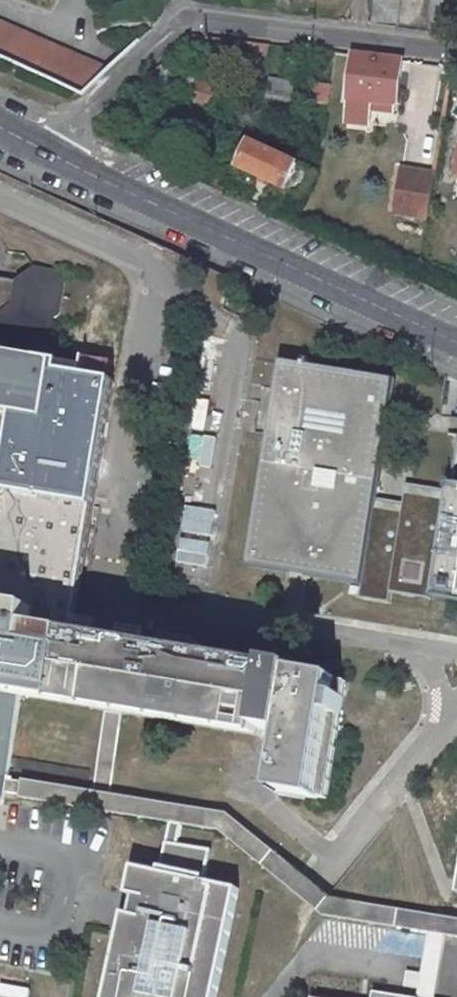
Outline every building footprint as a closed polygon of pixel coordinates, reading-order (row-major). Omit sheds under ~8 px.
[(370,21),(396,25),(399,0),(373,0),(370,21)] [(83,93),(120,62),(0,5),(0,56),(83,93)] [(369,98),(394,101),(395,101),(400,58),(351,51),(343,117),(366,120),(368,105),(369,98)] [(226,81),(165,61),(150,74),(222,96),(226,81)] [(293,97),(325,101),(326,93),(328,83),(296,79),(295,83),(293,97)] [(291,112),(293,97),(295,83),(272,80),(268,108),(291,112)] [(368,105),(393,109),(394,101),(369,98),(368,105)] [(296,163),(251,143),(241,166),(286,186),(296,163)] [(425,215),(432,173),(401,167),(394,209),(425,215)] [(12,271),(11,277),(0,275),(0,338),(84,352),(97,276),(86,273),(88,266),(71,262),(67,281),(12,271)] [(5,798),(9,777),(23,700),(104,713),(121,716),(258,739),(259,730),(290,735),(283,790),(328,798),(344,684),(298,677),(298,671),(273,667),(271,674),(95,644),(103,634),(141,390),(0,366),(0,487),(30,492),(11,620),(0,618),(0,797),(5,798)] [(396,597),(409,512),(378,507),(395,392),(279,376),(250,577),(357,592),(366,594),(365,602),(395,607),(396,597)] [(456,490),(455,500),(412,494),(409,512),(396,597),(456,606),(456,490)] [(365,602),(366,594),(357,592),(355,601),(365,602)] [(121,716),(104,713),(91,791),(107,794),(121,716)] [(331,899),(224,814),(107,794),(91,791),(9,777),(5,798),(166,822),(179,824),(218,830),(321,917),(433,937),(456,941),(456,919),(331,899)] [(166,822),(156,872),(130,866),(125,894),(131,896),(127,914),(121,913),(103,996),(213,996),(236,888),(202,881),(208,849),(175,842),(179,824),(166,822)] [(433,937),(424,996),(456,996),(456,941),(433,937)]
